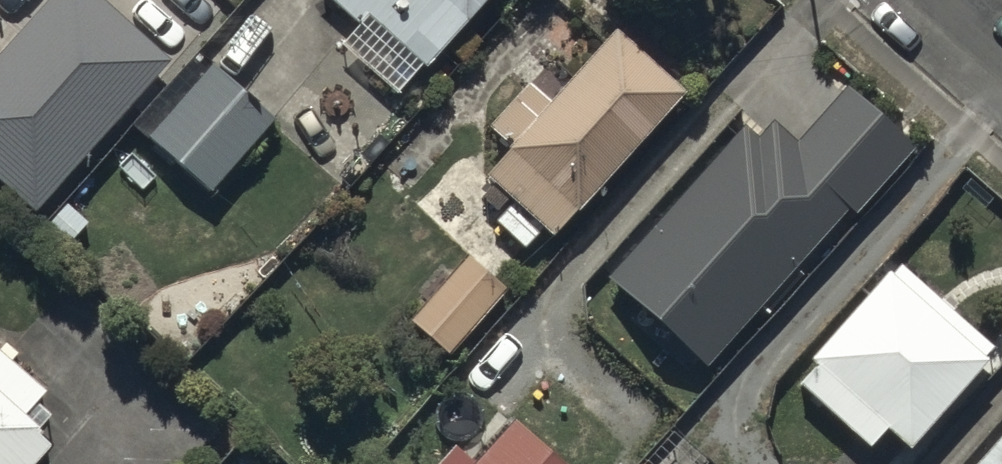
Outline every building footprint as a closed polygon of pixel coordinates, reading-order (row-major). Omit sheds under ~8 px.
[(115,0),(40,0),(0,45),(0,167),(37,200),(171,50),(115,0)] [(362,13),(369,4),(429,56),(477,0),(347,0),(362,13)] [(555,222),(687,79),(617,15),(550,87),(530,69),(489,114),(513,136),(490,161),(519,188),(496,212),(526,240),(548,215),(555,222)] [(275,108),(211,54),(151,126),(214,179),(275,108)] [(761,127),(746,114),(610,263),(709,354),(850,199),(856,204),(919,134),(853,73),(798,133),(775,112),(761,127)] [(509,279),(470,244),(411,309),(450,344),(509,279)] [(994,338),(895,251),(813,345),(822,353),(803,375),(873,436),(891,415),(912,433),(994,338)] [(56,456),(41,442),(56,425),(42,414),(53,401),(0,354),(0,463),(49,463),(56,456)] [(516,409),(507,420),(498,411),(463,450),(458,446),(442,463),(577,463),(516,409)] [(967,463),(1001,463),(1001,424),(967,463)] [(781,463),(799,463),(789,455),(781,463)]
